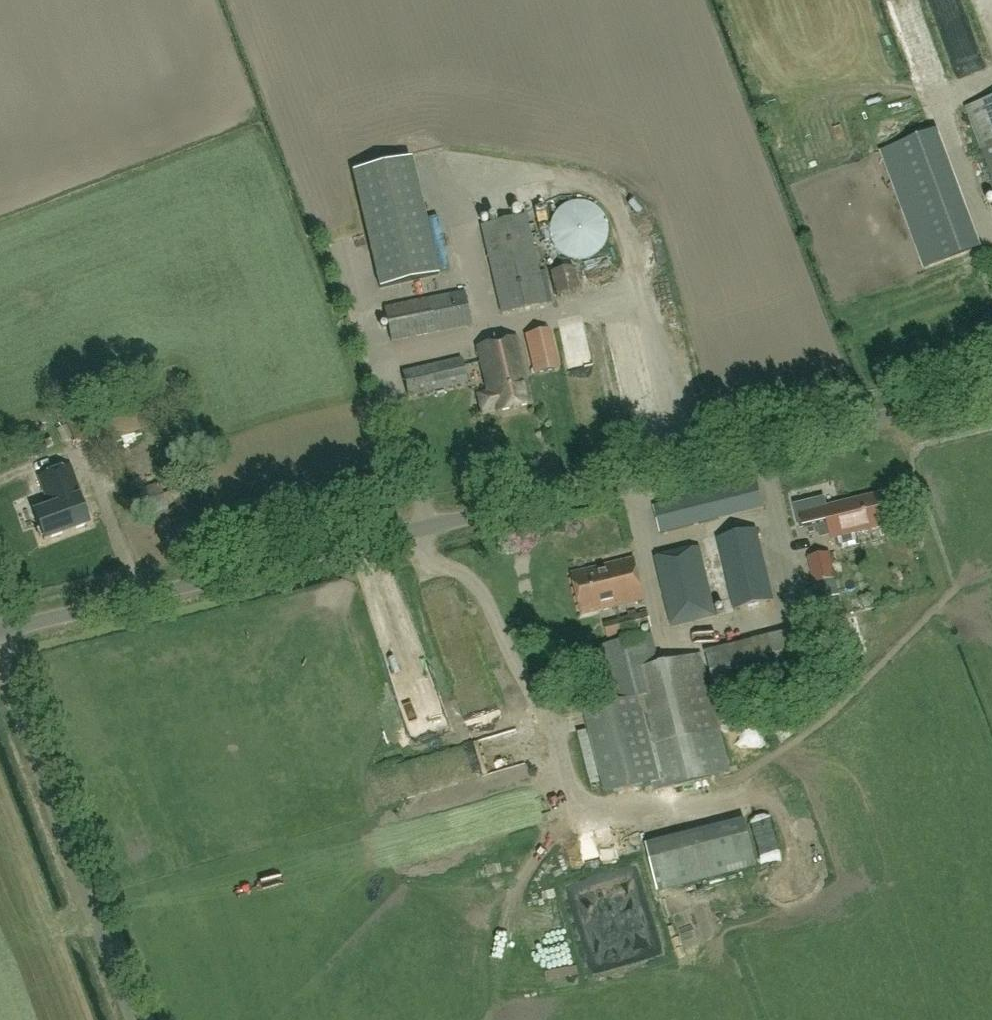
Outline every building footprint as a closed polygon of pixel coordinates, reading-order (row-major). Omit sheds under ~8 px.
[(967,108),(991,178),(991,99),(967,108)] [(380,289),(438,275),(411,158),(353,172),(380,289)] [(556,212),(553,215),(552,219),(550,222),(550,226),(549,229),(549,231),(549,234),(550,236),(550,238),(551,241),(553,244),(555,248),(557,251),(561,253),(564,256),(568,258),(571,259),(574,260),(577,260),(580,260),(582,260),(585,259),(587,259),(590,258),(593,256),(596,254),(599,252),(602,249),(605,245),(606,242),(608,238),(608,235),(609,232),(609,229),(609,227),(608,225),(608,222),(607,219),(605,216),(603,213),(601,210),(598,207),(594,205),(590,203),(587,202),(584,201),(581,201),(578,201),(573,201),(571,202),(568,203),(565,204),(562,206),(559,209),(556,212)] [(526,216),(482,226),(502,314),(546,304),(526,216)] [(614,259),(589,264),(591,273),(615,269),(614,259)] [(575,262),(561,265),(566,285),(580,281),(575,262)] [(464,292),(384,308),(391,342),(470,326),(464,292)] [(545,330),(528,334),(538,374),(555,370),(545,330)] [(495,413),(530,405),(515,338),(478,346),(488,392),(477,395),(481,412),(494,410),(495,413)] [(462,358),(402,372),(407,397),(468,383),(462,358)] [(94,408),(66,419),(77,446),(104,435),(108,443),(182,413),(169,383),(96,412),(94,408)] [(51,439),(41,443),(44,449),(53,445),(51,439)] [(34,512),(44,540),(89,524),(80,497),(82,497),(71,465),(38,476),(48,507),(34,512)] [(653,506),(660,533),(763,507),(757,480),(653,506)] [(130,494),(137,515),(168,505),(161,483),(130,494)] [(824,498),(795,505),(800,524),(804,523),(805,529),(818,526),(820,532),(830,530),(832,536),(832,538),(885,525),(878,495),(826,508),(824,498)] [(716,539),(734,611),(774,601),(756,529),(716,539)] [(715,617),(698,548),(654,558),(671,627),(715,617)] [(808,558),(814,585),(836,580),(830,553),(808,558)] [(582,615),(644,600),(634,558),(572,574),(582,615)] [(608,639),(624,636),(652,629),(648,612),(604,622),(608,639)] [(715,691),(808,668),(826,664),(817,625),(706,653),(715,691)] [(605,796),(654,784),(655,791),(730,773),(721,733),(701,654),(659,665),(652,635),(626,641),(599,647),(613,703),(583,710),(605,796)] [(509,786),(512,797),(537,791),(534,779),(509,786)]
